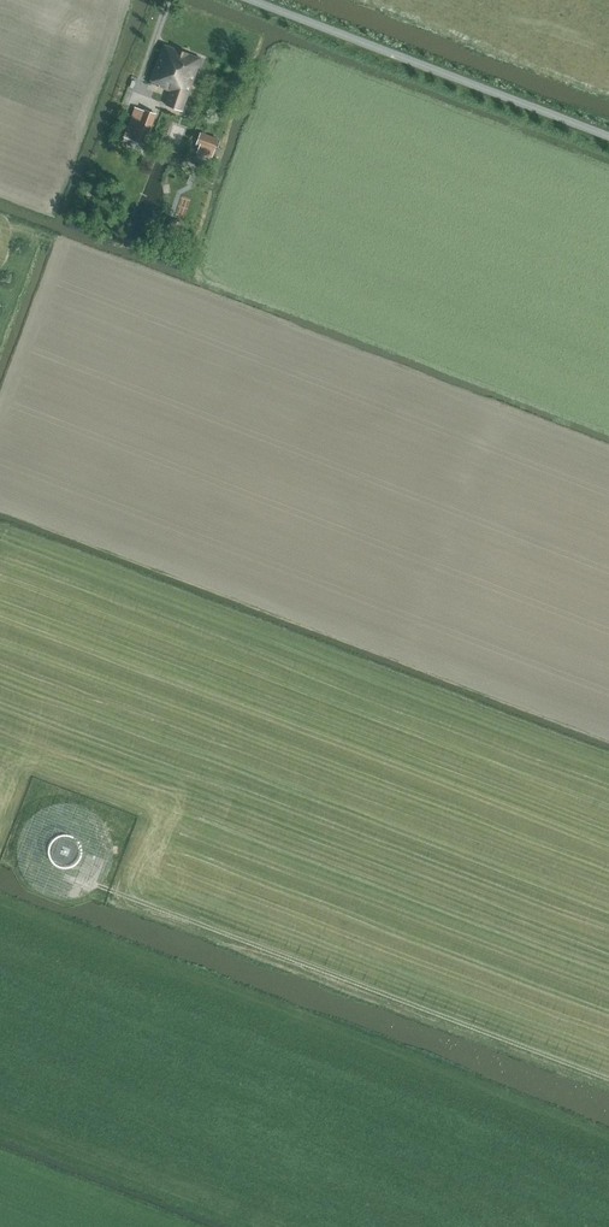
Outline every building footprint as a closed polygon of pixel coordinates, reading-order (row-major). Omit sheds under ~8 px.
[(166,104),(183,110),(202,58),(164,44),(151,80),(161,83),(160,86),(171,90),(166,104)] [(136,107),(125,137),(133,140),(145,144),(156,113),(145,109),(144,110),(136,107)] [(200,132),(196,143),(200,144),(197,151),(212,157),(219,139),(200,132)] [(179,231),(170,228),(168,233),(178,236),(179,231)] [(38,813),(32,820),(25,829),(21,839),(20,850),(21,861),(24,871),(30,881),(37,889),(46,895),(57,898),(68,900),(79,899),(89,895),(98,889),(106,881),(112,872),(115,863),(117,854),(116,845),(114,836),(110,828),(105,820),(98,814),(91,809),(82,805),(73,803),(64,803),(55,805),(46,808),(38,813)]
